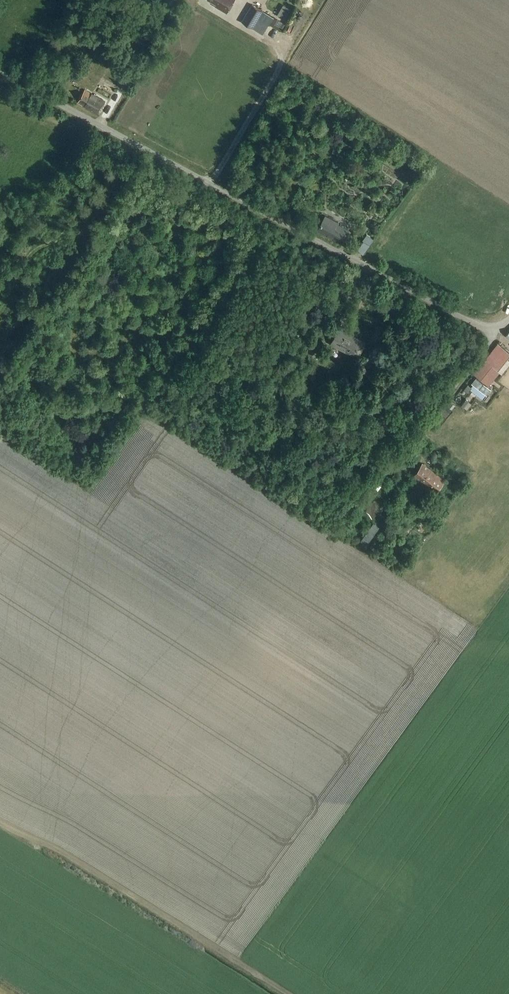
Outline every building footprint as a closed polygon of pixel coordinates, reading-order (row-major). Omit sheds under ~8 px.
[(217,4),(216,6),(226,13),(234,0),(210,0),(217,4)] [(258,19),(268,25),(273,17),(252,5),(242,22),(252,28),(258,19)] [(284,5),(277,16),(286,21),(292,11),(284,5)] [(263,34),(268,25),(258,19),(252,28),(263,34)] [(126,90),(136,74),(129,69),(118,85),(126,90)] [(98,114),(105,101),(85,90),(78,102),(86,106),(85,107),(98,114)] [(341,243),(348,231),(336,225),(337,223),(326,217),(318,230),(341,243)] [(344,241),(351,245),(357,235),(349,231),(344,241)] [(364,255),(376,237),(368,232),(363,240),(364,241),(357,250),(364,255)] [(380,346),(387,334),(376,328),(369,340),(380,346)] [(357,357),(365,342),(339,329),(331,344),(357,357)] [(311,356),(317,346),(309,340),(302,351),(311,356)] [(507,351),(497,343),(485,359),(473,374),(476,376),(471,382),(472,383),(478,388),(485,393),(485,394),(490,388),(488,386),(499,372),(497,371),(508,356),(508,353),(507,351)] [(469,400),(466,398),(461,404),(464,407),(469,400)] [(435,491),(443,480),(422,465),(412,478),(420,484),(422,481),(435,491)] [(396,473),(384,486),(388,489),(399,476),(396,473)] [(402,476),(396,482),(407,494),(414,487),(402,476)] [(378,483),(373,488),(376,491),(381,485),(378,483)] [(381,512),(389,502),(379,494),(366,511),(374,517),(380,510),(381,512)] [(366,544),(379,526),(372,521),(359,539),(366,544)] [(358,528),(345,545),(351,549),(364,532),(358,528)]
